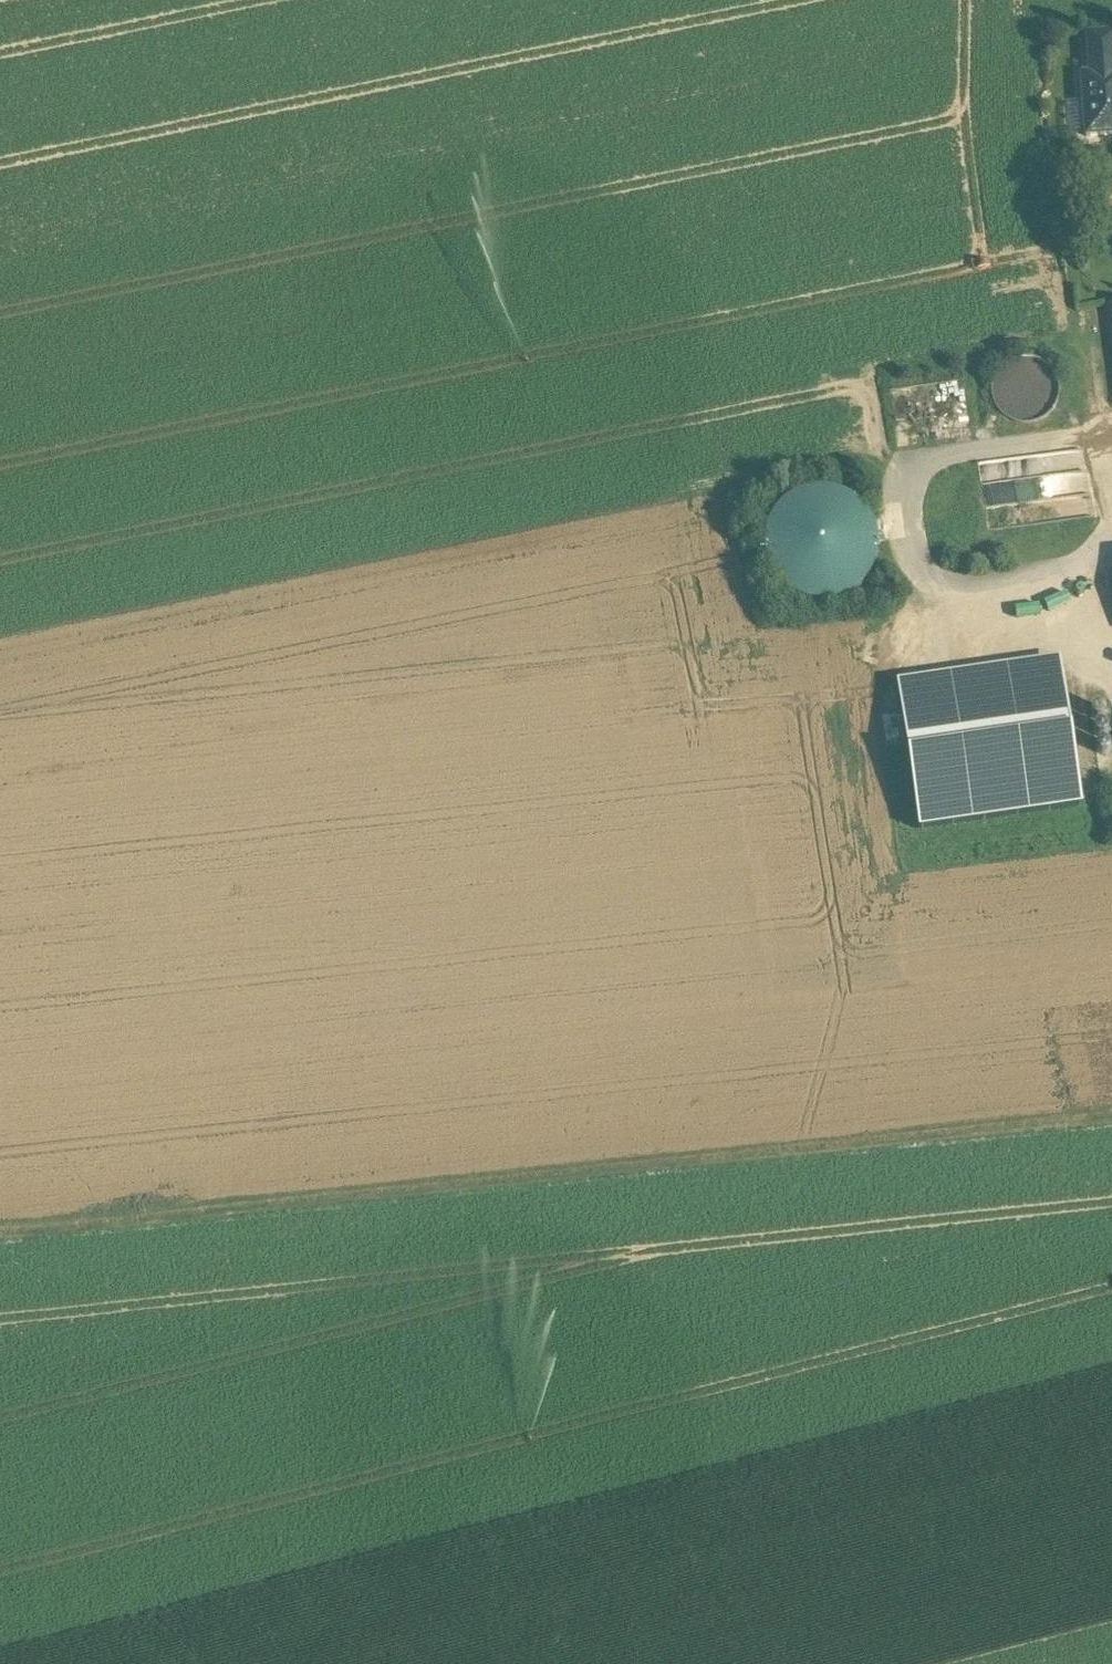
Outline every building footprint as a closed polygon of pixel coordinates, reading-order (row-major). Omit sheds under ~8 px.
[(1089,61),(1111,60),(1111,33),(1087,35),(1089,61)] [(1089,61),(1090,74),(1082,75),(1086,137),(1111,135),(1111,60),(1089,61)] [(1055,405),(1057,392),(1054,379),(1047,368),(1036,361),(1023,358),(1010,361),(999,368),(992,379),(989,392),(992,405),(1000,416),(1011,423),(1024,426),(1037,423),(1048,416),(1055,405)] [(976,460),(979,505),(1048,500),(1046,473),(1074,471),(1072,453),(976,460)] [(876,568),(880,551),(880,534),(874,518),(863,504),(849,494),(833,488),(815,488),(799,493),(784,502),(773,515),(766,531),(765,548),(768,565),(777,580),(789,592),(804,600),(821,603),(839,601),(854,594),(867,582),(876,568)] [(1056,660),(963,666),(972,818),(1064,812),(1056,660)] [(902,828),(970,826),(964,674),(890,676),(893,752),(899,751),(902,828)]
